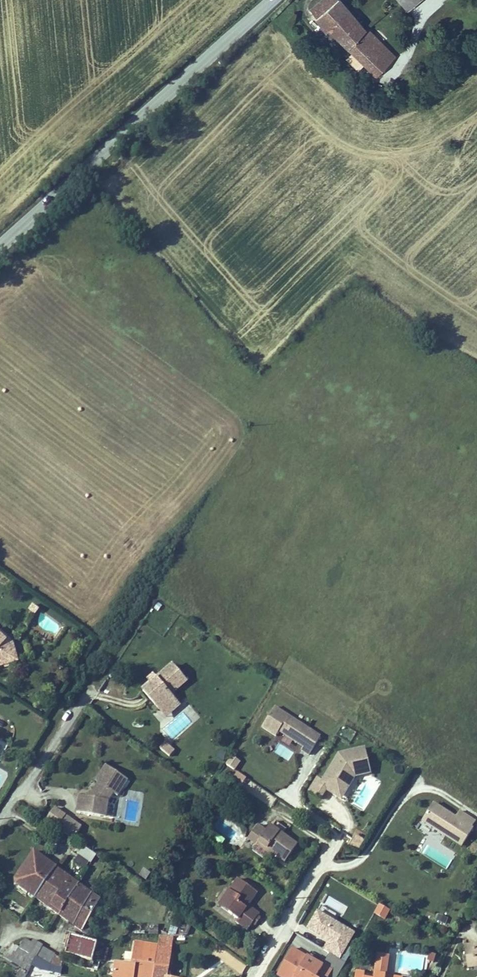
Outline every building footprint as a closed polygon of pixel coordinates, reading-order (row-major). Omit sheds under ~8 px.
[(323,21),(325,19),(369,70),(394,48),(367,17),(364,20),(352,0),(311,0),(323,21)] [(14,645),(2,634),(0,635),(0,636),(7,643),(13,665),(19,663),(14,645)] [(7,643),(0,636),(0,669),(13,665),(7,643)] [(174,696),(189,683),(172,665),(155,681),(150,686),(142,693),(161,714),(177,699),(174,696)] [(150,686),(155,681),(152,677),(147,682),(150,686)] [(168,721),(184,706),(177,699),(161,714),(168,721)] [(321,737),(276,708),(262,730),(276,739),(279,734),(302,749),(301,752),(308,756),(321,737)] [(165,740),(158,747),(168,756),(175,750),(165,740)] [(220,749),(216,757),(224,761),(228,753),(220,749)] [(372,776),(366,749),(338,756),(322,782),(317,779),(309,793),(322,801),(327,793),(342,803),(356,780),(372,776)] [(235,772),(241,762),(232,756),(226,766),(235,772)] [(98,785),(93,792),(96,794),(92,799),(88,799),(79,797),(75,813),(105,819),(108,803),(113,796),(117,798),(128,783),(106,767),(95,783),(98,785)] [(241,786),(247,778),(237,770),(231,778),(241,786)] [(456,820),(434,806),(423,823),(461,847),(476,823),(460,813),(456,820)] [(47,822),(73,840),(82,826),(56,808),(47,822)] [(257,826),(247,840),(256,847),(252,852),(266,862),(272,854),(284,863),(297,845),(270,825),(265,832),(257,826)] [(359,850),(364,838),(353,833),(348,846),(359,850)] [(77,853),(90,862),(96,854),(83,845),(77,853)] [(74,883),(33,854),(14,881),(15,886),(44,906),(60,884),(69,890),(74,883)] [(142,868),(139,875),(146,879),(150,871),(142,868)] [(258,894),(239,881),(230,893),(233,894),(225,905),(231,910),(229,913),(239,921),(237,924),(248,933),(261,916),(248,907),(258,894)] [(79,887),(74,883),(69,890),(60,884),(44,906),(58,916),(79,887)] [(100,902),(79,887),(58,916),(82,934),(100,902)] [(233,894),(230,893),(220,907),(229,913),(231,910),(225,905),(233,894)] [(8,907),(19,915),(23,908),(12,900),(8,907)] [(374,914),(386,919),(390,908),(377,904),(374,914)] [(315,910),(305,930),(326,940),(322,949),(340,958),(355,930),(315,910)] [(174,938),(159,938),(159,947),(154,976),(168,976),(174,938)] [(36,959),(43,946),(34,940),(32,944),(25,939),(19,949),(36,959)] [(68,953),(66,961),(91,968),(97,949),(66,939),(62,952),(68,953)] [(159,947),(136,944),(132,966),(116,964),(115,976),(154,976),(159,947)] [(28,973),(36,959),(19,949),(12,946),(4,959),(28,973)] [(44,949),(45,947),(43,946),(36,959),(52,965),(56,956),(44,949)] [(465,948),(468,971),(476,970),(476,946),(465,948)] [(107,949),(99,948),(98,958),(106,959),(107,949)] [(294,949),(278,976),(330,976),(334,970),(325,964),(324,966),(294,949)] [(429,954),(427,962),(435,964),(437,956),(429,954)] [(389,959),(378,957),(375,976),(387,976),(389,959)]
